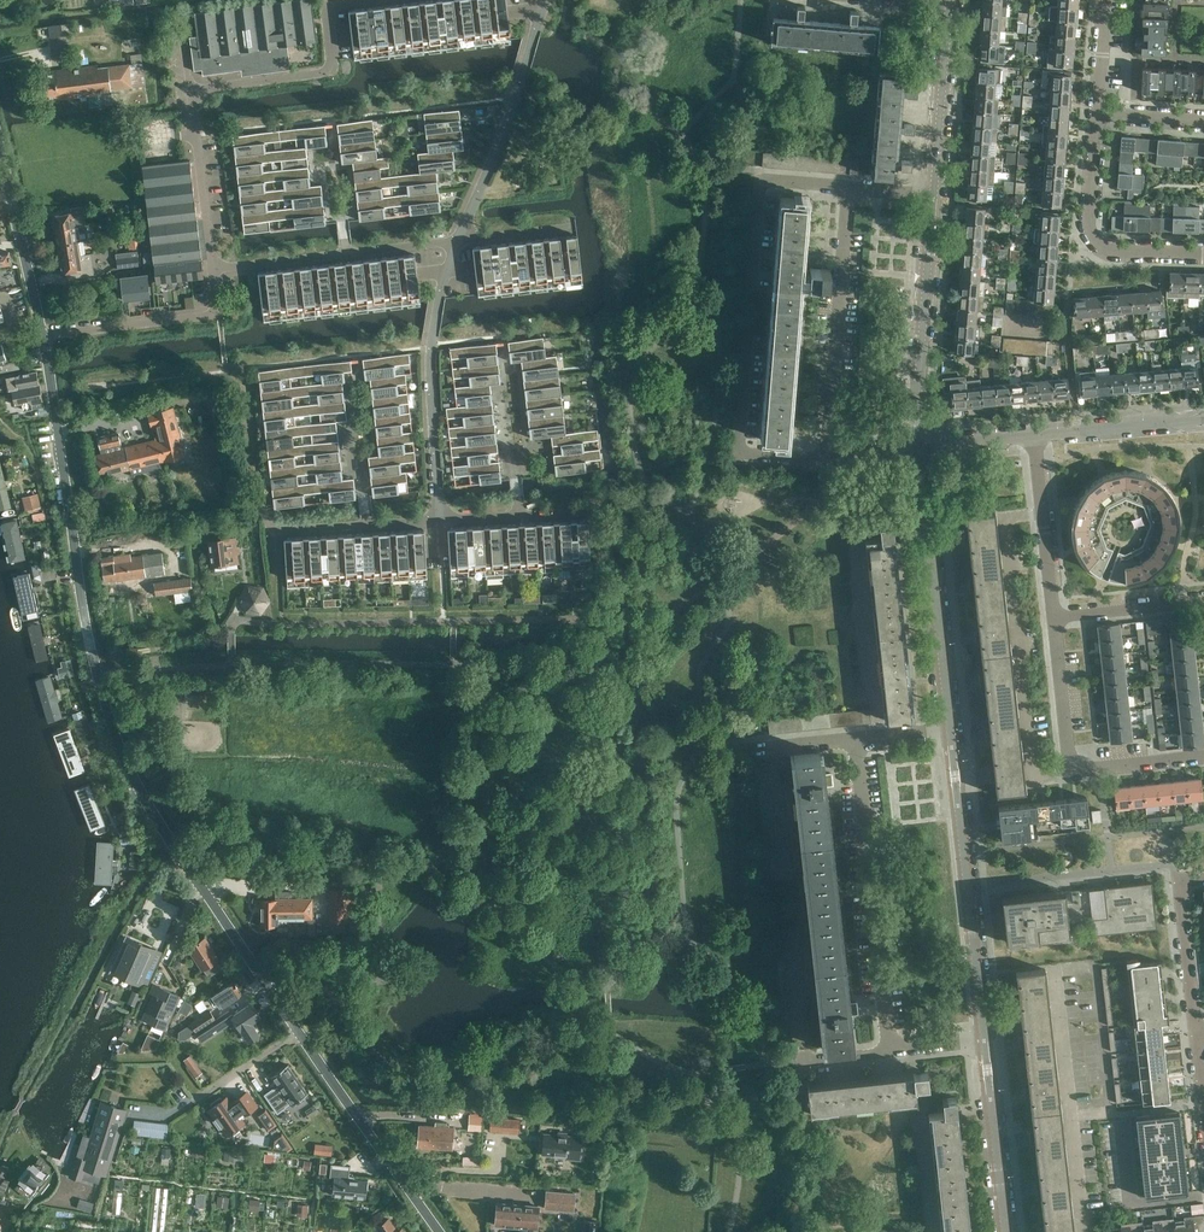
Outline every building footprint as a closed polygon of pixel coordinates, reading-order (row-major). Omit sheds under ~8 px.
[(191,50),(195,49),(196,56),(192,57),(194,70),(202,69),(203,75),(290,63),(287,45),(317,41),(312,0),(284,0),(194,12),(197,35),(189,36),(191,50)] [(418,2),(424,49),(441,47),(435,0),(434,0),(418,2)] [(441,47),(458,45),(453,0),(435,0),(441,47)] [(458,45),(475,43),(470,0),(453,0),(458,45)] [(475,43),(492,41),(488,0),(470,0),(475,43)] [(492,41),(511,39),(506,0),(488,0),(492,41)] [(982,14),(1006,16),(1007,1),(1002,1),(991,0),(983,0),(982,14)] [(418,2),(401,4),(406,51),(424,49),(418,2)] [(1142,16),(1142,17),(1167,18),(1168,3),(1143,2),(1142,8),(1145,8),(1144,16),(1142,16)] [(401,4),(383,6),(389,53),(406,51),(401,4)] [(797,20),(773,17),(772,25),(771,25),(771,29),(772,29),(771,43),(824,47),(826,22),(802,20),(803,16),(804,16),(805,6),(797,5),(796,16),(797,16),(797,20)] [(383,6),(366,8),(372,55),(389,53),(383,6)] [(1058,6),(1057,21),(1075,22),(1077,7),(1058,6)] [(366,8),(348,10),(354,57),(372,55),(366,8)] [(826,22),(824,47),(878,52),(880,27),(855,25),(856,21),(857,21),(858,10),(850,10),(849,20),(850,21),(850,24),(826,22)] [(979,19),(978,28),(1000,30),(1005,30),(1006,16),(982,14),(981,19),(979,19)] [(1142,17),(1142,23),(1144,24),(1144,32),(1152,32),(1152,38),(1166,38),(1167,18),(1142,17)] [(1075,22),(1057,21),(1056,35),(1074,37),(1075,22)] [(48,25),(49,28),(50,37),(67,35),(66,23),(55,25),(48,25)] [(978,28),(977,38),(980,38),(979,43),(999,45),(1000,30),(978,28)] [(1141,45),(1141,53),(1166,54),(1166,38),(1152,38),(1152,32),(1144,32),(1143,45),(1141,45)] [(1074,37),(1056,35),(1055,49),(1054,49),(1073,51),(1074,37)] [(975,47),(975,57),(981,58),(980,61),(1004,64),(1005,45),(999,45),(979,43),(979,48),(975,47)] [(1048,49),(1047,67),(1063,68),(1063,65),(1072,65),(1073,51),(1054,49),(1055,49),(1048,49)] [(130,55),(131,62),(141,61),(140,54),(130,55)] [(112,89),(133,86),(134,86),(145,84),(146,84),(145,84),(143,62),(129,64),(108,66),(109,67),(99,68),(98,65),(40,73),(44,99),(101,92),(101,89),(111,88),(111,89),(112,89)] [(978,67),(977,82),(1000,84),(1001,69),(978,67)] [(1158,67),(1142,67),(1141,92),(1149,92),(1149,90),(1157,90),(1157,92),(1158,67)] [(1158,67),(1157,92),(1164,93),(1164,90),(1172,91),(1172,93),(1173,68),(1158,67)] [(1173,68),(1172,93),(1179,93),(1179,91),(1187,91),(1187,94),(1188,94),(1188,69),(1173,68)] [(1188,69),(1188,94),(1194,94),(1195,92),(1202,92),(1202,94),(1203,94),(1203,69),(1188,69)] [(1046,88),(1051,89),(1070,90),(1071,75),(1062,74),(1062,71),(1047,70),(1046,88)] [(880,71),(877,107),(902,109),(903,94),(906,94),(906,95),(917,96),(918,89),(907,88),(907,89),(904,89),(905,73),(880,71)] [(977,82),(975,97),(998,99),(999,99),(1000,84),(977,82)] [(1051,89),(1050,103),(1069,104),(1070,90),(1051,89)] [(975,97),(974,111),(996,113),(998,99),(994,98),(975,97)] [(1050,103),(1049,117),(1068,118),(1069,104),(1050,103)] [(877,107),(874,143),(899,145),(900,130),(903,130),(903,131),(914,132),(915,125),(904,124),(904,125),(901,124),(902,109),(877,107)] [(459,109),(423,113),(426,133),(462,128),(459,109)] [(973,120),(973,125),(992,127),(996,128),(999,128),(1000,113),(996,113),(974,111),(973,120)] [(1044,124),(1043,131),(1066,133),(1067,127),(1069,128),(1070,118),(1068,118),(1049,117),(1047,117),(1046,124),(1044,124)] [(373,119),(337,123),(339,143),(375,139),(373,119)] [(325,124),(279,130),(281,150),(306,147),(328,145),(325,124)] [(970,130),(969,140),(971,140),(995,142),(996,128),(992,127),(973,125),(973,126),(972,130),(970,130)] [(400,127),(401,134),(408,133),(407,126),(400,127)] [(462,128),(426,133),(429,152),(453,150),(464,148),(462,128)] [(279,130),(233,135),(235,155),(270,151),(281,150),(279,130)] [(1043,131),(1042,145),(1047,146),(1065,147),(1067,147),(1068,139),(1066,138),(1066,133),(1043,131)] [(1121,136),(1119,161),(1133,162),(1134,150),(1145,151),(1146,138),(1121,136)] [(1146,138),(1145,151),(1157,152),(1156,164),(1169,165),(1171,140),(1146,138)] [(375,139),(339,143),(342,163),(352,162),(352,161),(377,158),(375,139)] [(971,140),(970,154),(973,154),(994,156),(995,142),(971,140)] [(1171,140),(1169,165),(1173,166),(1180,166),(1182,166),(1183,154),(1194,155),(1196,142),(1171,140)] [(1194,155),(1203,156),(1203,143),(1196,142),(1194,155)] [(874,143),(872,161),(875,162),(874,176),(893,177),(894,168),(897,168),(897,166),(900,166),(900,167),(911,168),(912,161),(901,160),(900,161),(898,160),(899,145),(874,143)] [(1047,146),(1045,160),(1064,162),(1065,147),(1047,146)] [(281,150),(270,151),(273,170),(308,166),(306,147),(281,150)] [(429,152),(418,153),(420,173),(436,171),(455,169),(453,150),(429,152)] [(270,151),(235,155),(237,174),(273,170),(270,151)] [(762,166),(769,167),(771,152),(763,152),(762,166)] [(790,154),(789,169),(796,169),(797,155),(790,154)] [(967,159),(967,169),(969,169),(969,168),(987,170),(988,170),(993,170),(994,156),(973,154),(970,154),(970,159),(967,159)] [(817,156),(816,171),(823,171),(824,157),(817,156)] [(388,157),(377,158),(352,161),(352,162),(355,180),(390,176),(388,157)] [(838,158),(837,173),(843,173),(845,159),(838,158)] [(859,160),(851,159),(850,174),(858,174),(859,160)] [(182,161),(142,165),(145,186),(192,181),(190,160),(182,161)] [(1045,160),(1044,175),(1063,176),(1064,162),(1045,160)] [(1117,186),(1128,187),(1142,188),(1143,188),(1144,175),(1132,173),(1133,162),(1119,161),(1117,186)] [(308,166),(273,170),(275,190),(310,185),(308,166)] [(969,169),(968,183),(992,185),(993,170),(988,170),(987,170),(969,168),(969,169)] [(273,170),(237,174),(240,194),(275,190),(273,170)] [(439,190),(436,171),(420,173),(390,176),(392,195),(439,190)] [(1044,175),(1043,189),(1062,191),(1062,185),(1064,185),(1065,176),(1063,176),(1044,175)] [(357,200),(392,195),(390,176),(355,180),(357,200)] [(192,181),(145,186),(147,205),(194,199),(192,181)] [(992,185),(968,183),(967,197),(990,199),(992,185)] [(310,185),(275,190),(277,209),(323,204),(321,184),(310,185)] [(1128,187),(1127,197),(1132,198),(1133,191),(1142,192),(1142,188),(1128,187)] [(1062,191),(1043,189),(1042,204),(1061,206),(1062,191)] [(275,190),(240,194),(242,213),(277,209),(275,190)] [(439,190),(392,195),(395,216),(441,210),(439,190)] [(761,439),(775,440),(774,444),(790,445),(803,284),(830,286),(831,270),(804,268),(810,196),(795,194),(794,198),(780,197),(761,439)] [(1023,195),(1015,194),(1014,201),(1022,202),(1023,195)] [(392,195),(357,200),(359,220),(395,216),(392,195)] [(194,199),(147,205),(149,223),(197,218),(194,199)] [(1112,215),(1111,229),(1136,229),(1137,204),(1132,204),(1132,200),(1126,200),(1124,200),(1124,216),(1112,215)] [(323,204),(277,209),(280,229),(326,224),(323,204)] [(1137,204),(1136,229),(1161,230),(1161,217),(1150,217),(1150,205),(1137,204)] [(1161,217),(1161,230),(1185,231),(1186,206),(1180,206),(1173,205),(1173,217),(1161,217)] [(1185,231),(1203,231),(1203,219),(1199,218),(1199,206),(1186,206),(1185,231)] [(966,207),(965,223),(983,224),(985,209),(966,207)] [(277,209),(242,213),(244,233),(280,229),(277,209)] [(53,216),(56,230),(78,227),(86,226),(83,211),(72,213),(53,216)] [(1060,213),(1041,211),(1040,228),(1058,230),(1060,213)] [(197,218),(149,223),(152,245),(154,264),(178,261),(175,240),(199,238),(197,218)] [(965,223),(964,237),(982,239),(983,224),(965,223)] [(78,227),(56,230),(58,244),(77,241),(81,240),(88,239),(86,226),(78,227)] [(1058,230),(1040,228),(1039,242),(1057,244),(1058,230)] [(577,234),(559,237),(565,284),(582,282),(577,234)] [(559,237),(542,239),(548,286),(565,284),(559,237)] [(964,237),(962,251),(981,253),(982,239),(964,237)] [(199,238),(175,240),(178,261),(201,258),(199,240),(199,238)] [(81,240),(58,244),(60,259),(86,255),(84,245),(91,244),(90,239),(88,239),(81,240)] [(542,239),(525,241),(530,288),(548,286),(542,239)] [(525,241),(508,243),(513,290),(530,288),(525,241)] [(1057,244),(1039,242),(1038,257),(1056,258),(1057,244)] [(508,243),(490,245),(496,292),(513,290),(508,243)] [(490,245),(472,247),(478,294),(496,292),(490,245)] [(11,264),(9,251),(0,252),(0,266),(11,264)] [(137,251),(116,253),(116,257),(117,267),(120,266),(139,264),(137,251)] [(962,251),(961,266),(980,267),(985,267),(986,253),(981,253),(962,251)] [(415,253),(396,256),(402,303),(420,301),(415,253)] [(86,255),(60,259),(63,272),(65,272),(66,279),(94,274),(90,254),(87,255),(86,255)] [(396,256),(379,258),(385,305),(402,303),(396,256)] [(1038,257),(1036,271),(1055,273),(1056,258),(1038,257)] [(203,277),(201,258),(178,261),(154,264),(156,283),(191,279),(203,277)] [(379,258),(362,260),(368,307),(385,305),(379,258)] [(362,260),(345,262),(350,309),(368,307),(362,260)] [(345,262),(327,264),(333,311),(350,309),(345,262)] [(327,264),(310,266),(316,313),(333,311),(327,264)] [(310,266),(293,268),(299,315),(316,313),(310,266)] [(961,266),(960,280),(979,281),(980,267),(961,266)] [(293,268),(276,270),(281,317),(299,315),(293,268)] [(276,270),(258,272),(263,319),(281,317),(276,270)] [(1167,288),(1167,295),(1183,295),(1184,270),(1179,270),(1179,272),(1171,272),(1171,271),(1170,271),(1170,288),(1167,288)] [(1184,270),(1183,295),(1198,296),(1198,272),(1198,273),(1190,272),(1190,270),(1184,270)] [(1055,273),(1036,271),(1035,285),(1054,287),(1055,273)] [(147,274),(121,277),(123,300),(150,297),(147,274)] [(959,294),(978,296),(983,296),(984,281),(979,281),(960,280),(959,294)] [(1054,287),(1035,285),(1034,301),(1042,301),(1049,302),(1053,302),(1054,287)] [(1151,288),(1145,289),(1147,310),(1147,318),(1166,316),(1165,308),(1164,297),(1161,298),(1160,289),(1159,289),(1151,290),(1151,288)] [(1131,292),(1132,311),(1147,310),(1145,289),(1140,290),(1140,291),(1131,292)] [(1122,291),(1116,292),(1118,312),(1132,311),(1131,292),(1122,293),(1122,291)] [(1103,294),(1102,294),(1102,295),(1103,314),(1104,320),(1119,318),(1118,312),(1116,292),(1111,292),(1111,294),(1103,295),(1103,294)] [(959,294),(958,308),(977,310),(981,310),(983,296),(978,296),(959,294)] [(1093,294),(1087,295),(1089,315),(1103,314),(1102,295),(1093,295),(1093,294)] [(1083,296),(1073,297),(1075,316),(1083,316),(1084,320),(1089,319),(1089,315),(1087,295),(1083,295),(1083,296)] [(1013,299),(1012,313),(1019,314),(1020,299),(1013,299)] [(1020,299),(1019,314),(1026,314),(1027,300),(1020,299)] [(1027,300),(1026,314),(1033,315),(1034,301),(1027,300)] [(1034,301),(1033,315),(1041,316),(1042,301),(1034,301)] [(1048,316),(1049,302),(1042,301),(1041,316),(1048,316)] [(958,308),(957,323),(976,324),(977,310),(958,308)] [(957,323),(956,337),(974,339),(979,339),(980,325),(976,324),(957,323)] [(543,337),(508,341),(510,361),(521,360),(557,355),(546,356),(543,337)] [(974,339),(956,337),(955,351),(973,353),(974,339)] [(1002,351),(1010,352),(1011,338),(1004,337),(1002,351)] [(1011,338),(1010,352),(1017,353),(1018,338),(1011,338)] [(1018,338),(1017,353),(1024,353),(1025,339),(1018,338)] [(1025,339),(1024,353),(1031,354),(1032,340),(1025,339)] [(1032,340),(1031,354),(1038,354),(1039,340),(1032,340)] [(1039,340),(1038,354),(1046,355),(1047,341),(1039,340)] [(1047,341),(1046,355),(1053,356),(1055,341),(1047,341)] [(467,357),(468,365),(498,362),(496,342),(450,348),(451,358),(467,357)] [(20,368),(17,359),(6,362),(5,359),(6,359),(2,344),(0,345),(0,372),(20,368)] [(1092,345),(1073,347),(1074,356),(1093,354),(1092,345)] [(409,353),(362,358),(365,379),(370,378),(405,374),(411,373),(411,372),(396,374),(395,365),(410,363),(409,353)] [(557,355),(521,360),(523,379),(559,375),(557,355)] [(976,365),(977,356),(964,355),(963,364),(976,365)] [(351,360),(304,365),(307,385),(342,381),(353,380),(351,360)] [(1196,360),(1181,362),(1181,367),(1183,386),(1198,385),(1198,384),(1201,384),(1199,371),(1197,371),(1196,360)] [(468,365),(452,367),(453,378),(469,376),(470,385),(490,383),(490,384),(501,382),(498,362),(468,365)] [(1160,364),(1152,364),(1152,369),(1154,389),(1169,387),(1167,368),(1161,368),(1160,364)] [(304,365),(258,370),(260,390),(307,385),(304,365)] [(1181,367),(1167,368),(1169,387),(1183,386),(1181,367)] [(1152,369),(1138,371),(1140,390),(1154,389),(1152,369)] [(1081,376),(1076,377),(1078,395),(1083,395),(1097,394),(1095,375),(1094,370),(1080,371),(1081,376)] [(0,386),(0,391),(12,389),(39,384),(37,371),(5,377),(6,385),(0,386)] [(1138,371),(1123,372),(1125,391),(1140,390),(1138,371)] [(1123,372),(1109,373),(1111,392),(1125,391),(1123,372)] [(1109,373),(1095,375),(1097,394),(1111,392),(1109,373)] [(405,374),(370,378),(372,397),(398,393),(397,384),(407,383),(405,374)] [(559,375),(523,379),(526,398),(561,394),(559,375)] [(964,376),(942,377),(943,392),(947,391),(948,410),(967,408),(967,406),(965,380),(964,376)] [(1066,377),(1051,379),(1053,398),(1068,396),(1066,377)] [(979,378),(965,380),(967,406),(981,405),(980,385),(979,378)] [(1051,379),(1037,380),(1039,399),(1053,398),(1051,379)] [(1037,380),(1022,381),(1024,400),(1039,399),(1037,380)] [(342,381),(307,385),(309,404),(344,400),(342,381)] [(1022,381),(1008,383),(1010,402),(1024,400),(1022,381)] [(490,383),(470,385),(454,387),(456,397),(465,396),(466,405),(492,402),(490,383),(490,384),(490,383)] [(1008,383),(994,384),(996,403),(1010,402),(1008,383)] [(39,384),(12,389),(15,401),(14,401),(14,404),(22,402),(24,410),(43,406),(41,393),(37,394),(36,385),(39,384)] [(994,384),(980,385),(981,405),(996,403),(994,384)] [(307,385),(260,390),(263,410),(309,404),(307,385)] [(398,393),(372,397),(374,416),(410,412),(408,392),(398,393)] [(227,421),(223,394),(213,395),(217,423),(227,421)] [(561,394),(526,398),(528,418),(564,414),(561,394)] [(344,400),(309,404),(311,424),(336,421),(347,420),(344,400)] [(466,405),(446,407),(447,418),(463,416),(464,425),(494,422),(492,402),(466,405)] [(309,404),(263,410),(265,429),(301,425),(311,424),(309,404)] [(184,453),(180,437),(181,437),(182,437),(179,426),(177,426),(173,408),(149,414),(152,426),(156,425),(159,440),(117,450),(116,445),(121,444),(119,434),(119,433),(118,433),(118,432),(97,437),(100,449),(103,448),(104,453),(101,454),(95,455),(100,475),(143,465),(144,472),(162,467),(161,462),(160,461),(165,460),(165,457),(184,453)] [(410,412),(374,416),(377,436),(403,432),(402,423),(411,422),(410,412)] [(564,414),(528,418),(530,438),(551,435),(566,433),(564,414)] [(311,424),(301,425),(303,444),(338,440),(336,421),(311,424)] [(494,422),(464,425),(448,427),(449,437),(465,435),(466,444),(497,441),(494,422)] [(301,425),(265,429),(267,449),(303,444),(301,425)] [(598,429),(551,435),(553,454),(584,450),(583,441),(598,439),(598,429)] [(403,432),(377,436),(379,454),(379,455),(405,451),(404,443),(413,442),(412,431),(403,432)] [(338,440),(303,444),(305,464),(341,460),(338,440)] [(497,441),(466,444),(450,446),(452,457),(467,455),(468,464),(499,461),(497,441)] [(303,444),(267,449),(270,468),(305,464),(303,444)] [(584,450),(553,454),(556,474),(586,470),(585,461),(601,459),(600,448),(584,450)] [(379,454),(368,456),(370,476),(406,472),(417,471),(417,470),(401,472),(400,463),(416,461),(414,451),(405,451),(379,455),(379,454)] [(341,460),(305,464),(307,483),(318,482),(343,478),(341,460)] [(499,461),(468,464),(453,466),(454,476),(469,474),(470,484),(501,480),(499,461)] [(0,463),(0,500),(2,507),(11,505),(1,463),(0,463)] [(305,464),(270,468),(272,487),(307,483),(305,464)] [(1073,543),(1074,548),(1076,554),(1079,559),(1083,563),(1086,568),(1090,571),(1093,573),(1097,576),(1101,578),(1113,549),(1107,547),(1100,529),(1109,508),(1126,499),(1143,507),(1150,525),(1142,545),(1125,554),(1118,551),(1107,581),(1112,582),(1116,583),(1120,583),(1125,583),(1131,583),(1136,581),(1142,580),(1147,578),(1152,575),(1156,571),(1160,568),(1164,564),(1167,560),(1170,555),(1172,551),(1174,546),(1176,542),(1177,537),(1178,532),(1179,527),(1179,521),(1179,516),(1178,510),(1176,505),(1174,500),(1171,495),(1168,490),(1164,486),(1160,482),(1156,479),(1151,476),(1146,474),(1141,472),(1135,471),(1130,470),(1124,470),(1119,471),(1114,472),(1108,474),(1103,476),(1098,479),(1094,482),(1090,485),(1086,490),(1083,494),(1080,498),(1078,502),(1076,507),(1074,512),(1073,517),(1072,522),(1071,527),(1071,532),(1072,538),(1073,543)] [(406,472),(370,476),(373,496),(399,492),(398,483),(407,482),(406,472)] [(343,478),(318,482),(321,502),(356,498),(354,477),(343,478)] [(307,483),(272,487),(274,507),(321,502),(318,482),(307,483)] [(877,495),(878,505),(895,503),(894,493),(877,495)] [(37,495),(23,499),(26,510),(39,506),(37,495)] [(44,512),(32,514),(34,521),(46,519),(44,512)] [(968,535),(964,535),(965,549),(969,548),(971,562),(1000,558),(995,512),(966,515),(968,535)] [(19,519),(4,523),(13,561),(28,558),(19,519)] [(588,520),(569,521),(573,570),(591,569),(588,520)] [(569,521),(552,522),(555,571),(573,570),(569,521)] [(552,522),(535,523),(538,572),(555,571),(552,522)] [(535,523),(518,524),(521,573),(538,572),(535,523)] [(518,524),(500,525),(503,574),(521,573),(518,524)] [(881,538),(866,540),(871,588),(874,611),(877,635),(879,659),(882,683),(884,706),(887,706),(889,721),(906,719),(906,721),(910,720),(910,719),(911,718),(911,713),(891,539),(895,538),(898,538),(897,529),(894,529),(893,524),(880,525),(881,538)] [(500,525),(483,526),(486,575),(486,580),(504,579),(503,574),(500,525)] [(483,526),(466,527),(469,576),(486,575),(483,526)] [(466,527),(448,528),(451,577),(469,576),(466,527)] [(424,530),(406,531),(409,580),(427,578),(424,530)] [(406,531),(389,532),(392,581),(409,580),(406,531)] [(389,532),(372,533),(375,582),(392,581),(389,532)] [(372,533),(354,534),(357,583),(375,582),(372,533)] [(226,538),(210,540),(214,565),(239,562),(235,536),(233,537),(233,534),(226,535),(226,538)] [(354,534),(337,535),(340,584),(357,583),(354,534)] [(337,535),(320,536),(323,585),(340,584),(337,535)] [(320,536),(302,537),(305,586),(323,585),(320,536)] [(302,537),(284,538),(287,587),(305,586),(302,537)] [(41,540),(34,541),(35,548),(42,547),(41,540)] [(44,553),(42,553),(43,560),(46,560),(50,559),(50,558),(49,548),(44,549),(44,553)] [(106,557),(99,557),(103,581),(115,579),(115,580),(146,575),(146,576),(164,573),(161,551),(142,554),(142,555),(138,556),(137,548),(129,549),(130,557),(125,557),(124,554),(118,555),(106,557)] [(973,578),(968,578),(970,592),(974,591),(976,608),(1005,605),(1000,558),(971,562),(973,578)] [(54,568),(41,570),(43,580),(56,578),(56,577),(54,568)] [(27,573),(14,576),(22,618),(34,616),(27,573)] [(190,577),(145,584),(147,595),(155,594),(155,595),(192,589),(190,577)] [(247,586),(238,599),(245,613),(261,614),(269,601),(262,587),(247,586)] [(479,604),(487,603),(487,594),(478,595),(479,604)] [(539,602),(556,602),(556,594),(539,594),(539,602)] [(978,630),(974,631),(976,644),(980,644),(981,655),(1010,652),(1005,605),(976,608),(978,630)] [(1179,616),(1172,617),(1174,631),(1181,630),(1179,616)] [(1172,617),(1166,618),(1167,632),(1172,632),(1172,631),(1174,631),(1172,617)] [(1166,618),(1159,619),(1161,633),(1167,632),(1166,618)] [(1159,619),(1152,620),(1154,634),(1161,633),(1159,619)] [(41,623),(31,626),(39,660),(49,658),(42,623),(41,623)] [(1099,625),(1101,640),(1121,637),(1119,623),(1099,625)] [(1172,631),(1172,632),(1173,646),(1193,644),(1191,629),(1181,630),(1174,631),(1172,631)] [(1121,637),(1101,640),(1102,654),(1122,652),(1121,637)] [(1193,644),(1173,646),(1175,661),(1194,658),(1193,644)] [(983,674),(979,674),(980,688),(985,687),(986,701),(1015,698),(1010,652),(981,655),(983,674)] [(1122,652),(1102,654),(1104,668),(1124,666),(1122,652)] [(1194,658),(1175,661),(1176,674),(1196,672),(1194,658)] [(62,667),(58,668),(60,677),(64,676),(65,677),(74,675),(71,665),(70,659),(61,662),(62,667)] [(1124,666),(1104,668),(1105,682),(1125,680),(1124,666)] [(1196,672),(1176,674),(1178,690),(1198,688),(1196,672)] [(49,677),(37,681),(49,721),(61,718),(57,702),(59,702),(56,691),(54,692),(49,677)] [(1125,680),(1105,682),(1107,697),(1127,695),(1125,680)] [(1198,688),(1178,690),(1180,704),(1199,702),(1198,688)] [(181,689),(180,699),(202,700),(203,690),(181,689)] [(1127,695),(1107,697),(1109,711),(1129,709),(1127,695)] [(989,726),(985,727),(986,740),(990,740),(991,748),(1021,745),(1015,698),(986,701),(989,726)] [(1199,702),(1180,704),(1181,718),(1201,716),(1199,702)] [(871,708),(863,709),(864,723),(872,723),(871,708)] [(864,723),(863,709),(856,710),(858,724),(864,723)] [(1129,709),(1109,711),(1110,726),(1130,724),(1129,709)] [(82,710),(74,713),(76,719),(84,716),(82,710)] [(850,710),(843,711),(844,726),(851,725),(850,710)] [(856,710),(850,710),(851,725),(858,724),(856,710)] [(843,711),(836,712),(837,726),(844,726),(843,711)] [(836,712),(829,713),(831,727),(837,726),(836,712)] [(822,713),(815,714),(817,729),(824,728),(822,713)] [(829,713),(822,713),(824,728),(831,727),(829,713)] [(815,714),(809,715),(811,729),(817,729),(815,714)] [(809,715),(802,716),(804,730),(811,729),(809,715)] [(795,716),(788,717),(790,732),(797,731),(795,716)] [(802,716),(795,716),(797,731),(804,730),(802,716)] [(1201,716),(1181,718),(1183,733),(1203,731),(1201,716)] [(788,717),(782,718),(783,732),(790,732),(788,717)] [(782,718),(775,719),(777,733),(783,732),(782,718)] [(768,719),(770,734),(777,733),(775,719),(768,719)] [(1130,724),(1110,726),(1112,741),(1132,739),(1130,724)] [(67,731),(56,735),(71,775),(82,771),(75,752),(78,751),(75,745),(73,746),(67,731)] [(1183,733),(1185,747),(1203,745),(1203,743),(1203,731),(1183,733)] [(994,769),(989,770),(991,783),(995,783),(997,794),(1026,791),(1021,745),(991,748),(994,769)] [(795,756),(808,885),(825,1046),(822,1047),(822,1048),(851,1044),(847,1014),(853,1013),(853,1014),(856,1014),(856,1013),(857,1013),(856,1001),(855,1001),(855,1000),(852,1000),(852,1001),(850,1002),(826,785),(829,785),(829,786),(832,786),(832,785),(833,785),(832,773),(830,773),(830,771),(827,772),(827,773),(825,773),(823,752),(819,753),(817,753),(791,756),(791,757),(795,756)] [(106,772),(98,776),(100,781),(109,777),(106,772)] [(1186,780),(1189,800),(1203,798),(1203,797),(1202,778),(1186,780)] [(1189,800),(1186,780),(1172,781),(1174,801),(1189,800)] [(1172,781),(1157,783),(1160,803),(1174,801),(1172,781)] [(1157,783),(1143,784),(1145,804),(1160,803),(1157,783)] [(1143,784),(1129,786),(1131,806),(1145,804),(1143,784)] [(1117,803),(1117,808),(1131,806),(1129,786),(1115,787),(1116,800),(1116,803),(1117,803)] [(88,789),(77,793),(91,827),(102,822),(88,789)] [(1086,797),(1077,798),(1074,798),(1072,798),(1076,827),(1090,826),(1086,797)] [(1076,827),(1072,798),(1064,799),(1061,799),(1058,800),(1061,825),(1075,824),(1075,827),(1076,827)] [(1061,825),(1058,800),(1045,801),(1042,801),(1036,802),(1038,818),(1059,815),(1060,825),(1061,825)] [(1029,819),(1038,818),(1036,802),(998,806),(999,816),(999,817),(1000,824),(1000,829),(1001,840),(1011,839),(1026,837),(1031,837),(1029,819)] [(1100,809),(1091,810),(1092,822),(1102,821),(1100,809)] [(128,822),(119,827),(121,832),(130,827),(128,822)] [(135,832),(120,837),(120,843),(140,841),(135,832)] [(110,849),(101,848),(100,876),(109,877),(110,849)] [(327,921),(328,921),(328,933),(345,933),(344,920),(351,920),(350,887),(345,887),(344,880),(327,880),(327,921)] [(1065,891),(1002,897),(1007,943),(1070,936),(1069,922),(1092,919),(1094,934),(1157,927),(1152,881),(1072,890),(1073,902),(1066,902),(1065,891)] [(275,900),(262,900),(262,926),(288,925),(288,916),(290,916),(290,919),(312,919),(312,899),(292,899),(292,892),(275,892),(275,900)] [(205,937),(188,948),(203,970),(204,969),(209,976),(221,968),(217,961),(220,959),(205,937)] [(139,944),(127,939),(112,973),(141,986),(143,983),(149,985),(155,969),(150,967),(156,952),(142,945),(140,943),(139,944)] [(173,967),(177,968),(180,967),(181,963),(179,960),(176,959),(173,961),(172,964),(173,967)] [(1162,980),(1160,961),(1139,964),(1138,959),(1126,960),(1127,965),(1131,1005),(1133,1016),(1133,1017),(1134,1026),(1161,1022),(1167,1022),(1167,1021),(1169,1021),(1168,1013),(1166,1013),(1165,1006),(1162,980)] [(1018,991),(1014,992),(1015,1006),(1020,1005),(1021,1019),(1050,1015),(1045,969),(1016,972),(1018,991)] [(220,990),(212,995),(217,1003),(220,1001),(223,1005),(227,1002),(227,1003),(242,993),(240,989),(239,987),(240,985),(238,982),(235,981),(234,980),(220,990)] [(166,1029),(176,1003),(172,1002),(176,993),(175,993),(175,994),(171,993),(171,991),(160,986),(159,988),(153,986),(150,992),(153,994),(154,994),(147,1010),(143,1019),(153,1023),(166,1029)] [(197,997),(191,993),(186,1000),(192,1004),(197,997)] [(137,1006),(140,1000),(130,996),(128,1002),(137,1006)] [(194,1005),(185,1001),(179,1011),(187,1016),(194,1005)] [(260,1034),(253,1023),(259,1019),(258,1018),(249,1004),(232,1015),(230,1013),(220,1019),(198,1033),(202,1040),(232,1021),(233,1023),(236,1021),(241,1029),(242,1030),(241,1030),(248,1042),(260,1034)] [(209,1010),(190,1023),(191,1025),(196,1032),(215,1019),(212,1014),(209,1010)] [(1023,1035),(1018,1035),(1020,1049),(1024,1048),(1026,1065),(1055,1062),(1050,1015),(1021,1019),(1023,1035)] [(1163,1035),(1161,1022),(1134,1026),(1135,1038),(1163,1035)] [(179,1033),(179,1039),(185,1039),(196,1032),(191,1025),(179,1033)] [(140,1051),(156,1049),(161,1040),(148,1034),(140,1051)] [(1164,1048),(1163,1035),(1135,1038),(1137,1051),(1164,1048)] [(1165,1061),(1164,1048),(1137,1051),(1138,1064),(1165,1061)] [(184,1059),(196,1076),(202,1072),(190,1055),(184,1059)] [(1167,1074),(1165,1061),(1138,1064),(1139,1077),(1167,1074)] [(1029,1087),(1024,1087),(1026,1101),(1030,1101),(1031,1112),(1060,1108),(1055,1062),(1026,1065),(1029,1087)] [(274,1089),(265,1094),(278,1113),(287,1107),(285,1105),(290,1102),(292,1105),(291,1105),(292,1106),(309,1093),(308,1093),(289,1065),(289,1064),(271,1077),(272,1077),(279,1087),(275,1090),(274,1089)] [(928,1072),(809,1085),(808,1085),(809,1094),(807,1095),(807,1098),(809,1098),(811,1113),(918,1102),(916,1087),(929,1085),(928,1072)] [(1168,1087),(1167,1074),(1139,1077),(1141,1090),(1168,1087)] [(1168,1087),(1141,1090),(1142,1103),(1170,1100),(1168,1087)] [(212,1107),(209,1109),(227,1135),(244,1123),(240,1118),(244,1114),(245,1115),(257,1106),(246,1091),(234,1100),(235,1101),(231,1104),(225,1097),(222,1099),(221,1097),(210,1104),(212,1107)] [(929,1114),(942,1231),(971,1231),(957,1112),(956,1097),(942,1098),(944,1112),(929,1114)] [(115,1145),(126,1110),(103,1103),(92,1138),(115,1145)] [(1033,1131),(1029,1131),(1030,1145),(1035,1144),(1036,1158),(1065,1155),(1060,1108),(1031,1112),(1033,1131)] [(265,1109),(257,1115),(268,1130),(276,1124),(265,1109)] [(1135,1117),(1144,1197),(1145,1197),(1187,1193),(1187,1192),(1188,1192),(1179,1112),(1178,1112),(1178,1111),(1136,1116),(1135,1117)] [(483,1117),(470,1116),(469,1129),(482,1130),(483,1117)] [(500,1118),(499,1132),(519,1133),(519,1131),(520,1119),(500,1118)] [(135,1121),(133,1133),(166,1137),(168,1125),(159,1124),(158,1135),(141,1133),(142,1122),(135,1121)] [(435,1121),(435,1122),(435,1125),(419,1124),(417,1146),(452,1149),(453,1127),(449,1126),(449,1123),(446,1123),(446,1121),(435,1121)] [(558,1131),(557,1134),(543,1132),(541,1155),(566,1157),(566,1159),(582,1160),(583,1142),(581,1142),(582,1136),(567,1134),(567,1132),(558,1131)] [(293,1146),(283,1133),(275,1138),(273,1147),(288,1149),(293,1146)] [(115,1145),(92,1138),(85,1160),(77,1157),(71,1177),(82,1181),(86,1170),(105,1176),(115,1145)] [(332,1145),(315,1143),(313,1152),(331,1154),(332,1145)] [(1039,1183),(1035,1183),(1036,1197),(1041,1197),(1041,1204),(1071,1201),(1065,1155),(1036,1158),(1039,1183)] [(30,1161),(17,1178),(20,1179),(19,1181),(21,1183),(24,1189),(31,1190),(33,1192),(35,1191),(37,1192),(38,1190),(44,1195),(53,1183),(50,1180),(50,1176),(44,1172),(48,1168),(38,1160),(34,1165),(30,1161)] [(350,1165),(331,1163),(330,1176),(334,1177),(332,1193),(366,1196),(366,1193),(367,1193),(368,1179),(349,1177),(350,1165)] [(112,1177),(111,1211),(122,1212),(123,1178),(112,1177)] [(169,1200),(169,1186),(155,1186),(154,1200),(169,1200)] [(548,1191),(547,1191),(547,1192),(545,1207),(545,1208),(547,1208),(572,1210),(573,1210),(573,1209),(574,1194),(575,1193),(573,1193),(548,1191)] [(197,1205),(206,1206),(207,1192),(198,1192),(197,1205)] [(218,1205),(229,1206),(229,1195),(218,1194),(218,1205)] [(249,1208),(260,1209),(261,1199),(251,1197),(249,1208)] [(78,1198),(75,1207),(89,1212),(92,1203),(78,1198)] [(1039,1227),(1040,1231),(1074,1231),(1071,1201),(1041,1204),(1044,1226),(1039,1227)] [(299,1202),(298,1214),(309,1215),(309,1203),(299,1202)] [(499,1203),(497,1203),(497,1204),(496,1224),(495,1224),(497,1225),(497,1224),(535,1228),(536,1228),(537,1227),(536,1227),(538,1207),(538,1206),(537,1206),(499,1203)] [(1190,1205),(1192,1213),(1194,1213),(1203,1212),(1203,1211),(1203,1203),(1193,1204),(1190,1205)] [(1174,1220),(1173,1221),(1174,1231),(1197,1231),(1203,1231),(1203,1214),(1184,1217),(1184,1219),(1174,1220)] [(330,1216),(329,1223),(338,1224),(339,1217),(330,1216)] [(1142,1224),(1141,1224),(1142,1231),(1174,1231),(1173,1221),(1174,1220),(1174,1217),(1153,1220),(1153,1223),(1142,1224)] [(388,1218),(377,1226),(382,1231),(406,1231),(402,1227),(397,1230),(388,1218)] [(583,1231),(593,1231),(596,1231),(597,1221),(584,1220),(583,1231)] [(1110,1228),(1110,1231),(1142,1231),(1141,1224),(1142,1224),(1142,1221),(1121,1223),(1121,1227),(1110,1228)]
